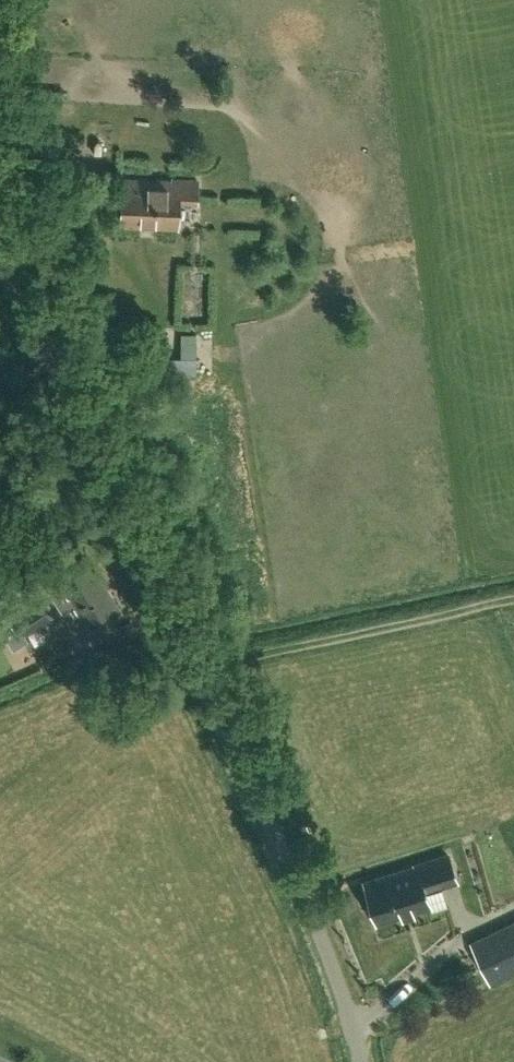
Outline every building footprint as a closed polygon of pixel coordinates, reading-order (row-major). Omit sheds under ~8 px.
[(124,178),(122,225),(177,227),(178,200),(197,200),(198,179),(172,178),(172,180),(124,178)] [(196,358),(167,358),(167,333),(153,333),(152,373),(195,373),(196,358)] [(87,567),(64,582),(76,601),(86,616),(72,625),(82,641),(96,632),(94,629),(121,611),(99,577),(95,580),(87,567)] [(28,605),(39,622),(67,603),(56,586),(28,605)] [(365,882),(377,922),(430,905),(425,890),(456,880),(448,854),(415,865),(415,866),(365,882)] [(472,944),(489,979),(513,967),(513,924),(472,944)]
